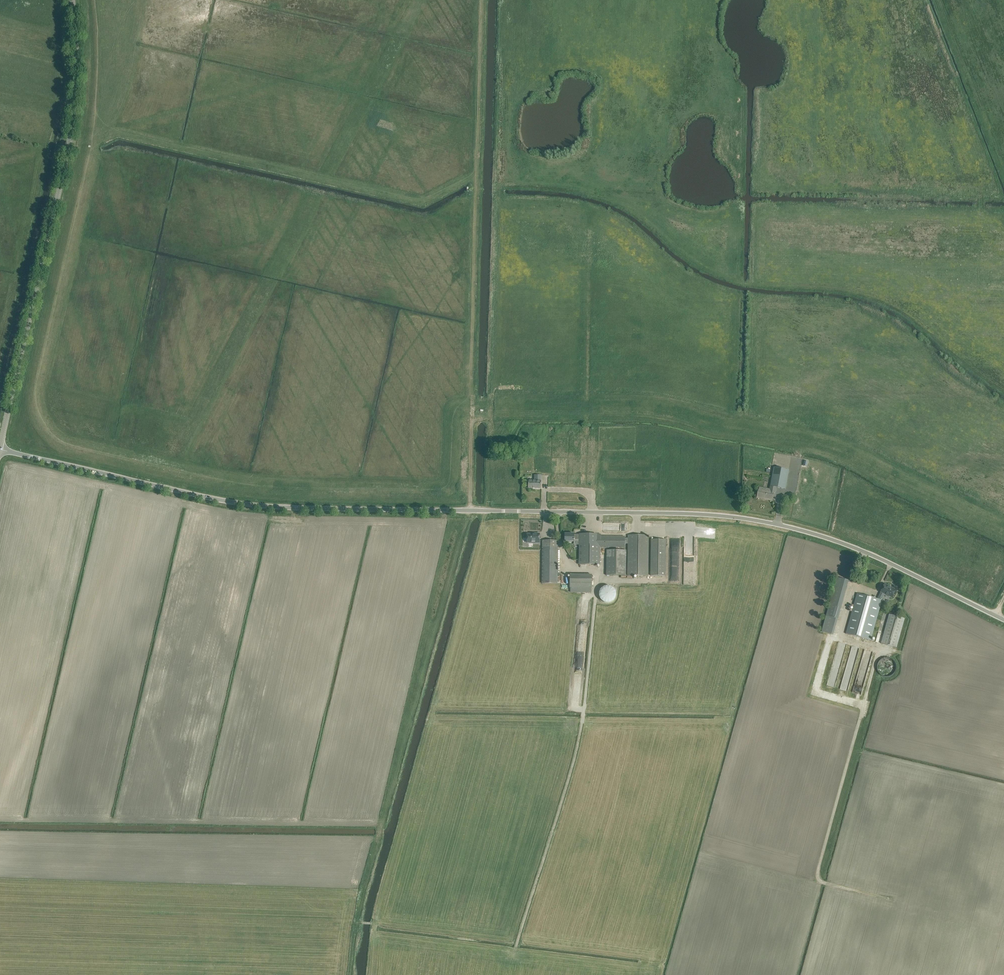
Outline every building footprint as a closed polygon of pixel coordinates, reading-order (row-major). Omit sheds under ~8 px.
[(774,467),(770,486),(771,486),(776,487),(777,487),(785,489),(786,483),(789,470),(774,467)] [(529,481),(529,488),(541,488),(541,481),(541,480),(539,480),(539,476),(535,476),(535,481),(529,481)] [(775,492),(776,487),(770,486),(770,491),(759,489),(757,497),(758,497),(764,498),(764,497),(765,497),(765,498),(772,500),(773,492),(775,492)] [(695,536),(714,536),(715,530),(708,530),(708,526),(695,526),(695,536)] [(527,534),(527,543),(528,543),(528,542),(534,542),(534,543),(540,543),(540,534),(534,533),(534,535),(532,535),(532,534),(527,534)] [(648,576),(649,535),(628,535),(628,538),(625,538),(625,537),(601,536),(601,534),(579,534),(579,540),(579,545),(579,564),(600,565),(600,547),(624,547),(625,544),(628,544),(628,575),(648,576)] [(542,583),(557,584),(558,541),(543,540),(542,583)] [(651,576),(665,576),(666,540),(651,540),(651,576)] [(626,575),(627,550),(607,550),(606,575),(626,575)] [(592,575),(571,575),(571,593),(592,593),(592,575)] [(837,577),(835,582),(847,585),(848,581),(837,577)] [(870,641),(882,600),(881,600),(884,594),(892,598),(896,589),(890,586),(885,583),(880,592),(881,592),(877,599),(857,593),(846,634),(870,641)] [(608,586),(606,586),(605,587),(603,587),(602,589),(600,590),(600,592),(599,594),(599,596),(600,598),(601,600),(602,601),(603,602),(605,603),(607,603),(609,603),(611,603),(613,602),(614,601),(615,599),(616,598),(616,596),(617,594),(616,593),(616,591),(615,589),(613,588),(611,587),(609,586),(608,586)] [(829,605),(826,616),(837,619),(840,608),(829,605)] [(889,614),(884,634),(881,644),(897,648),(905,618),(889,614)] [(824,668),(828,649),(823,648),(820,660),(820,661),(819,667),(824,668)] [(862,685),(871,653),(864,652),(857,677),(861,678),(860,681),(859,681),(858,684),(862,685)] [(894,659),(882,659),(882,672),(893,673),(894,659)] [(810,694),(835,701),(837,696),(812,689),(810,694)]
